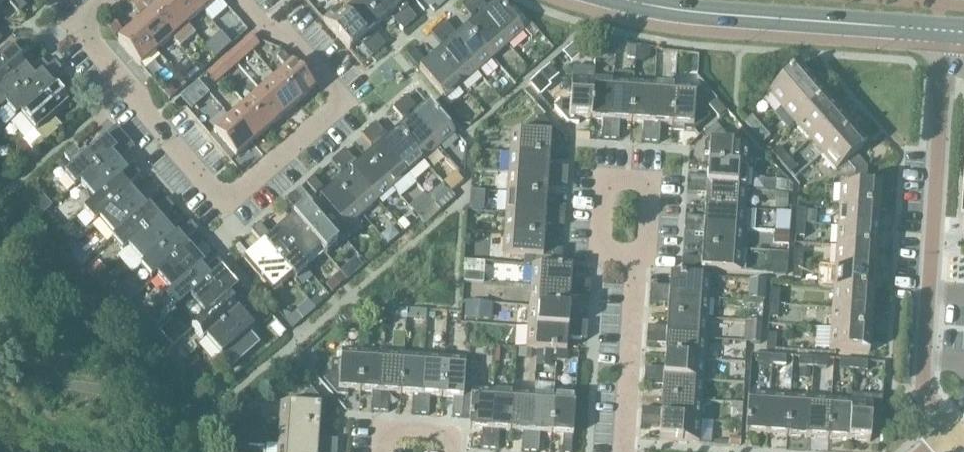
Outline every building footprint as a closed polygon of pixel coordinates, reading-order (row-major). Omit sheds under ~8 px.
[(8,3),(9,2),(7,0),(0,0),(0,10),(8,3)] [(9,2),(8,3),(19,16),(27,9),(20,0),(7,0),(9,2)] [(138,1),(146,10),(153,4),(150,0),(139,0),(138,1)] [(165,2),(187,26),(203,13),(191,0),(166,0),(165,2)] [(203,13),(217,0),(191,0),(203,13)] [(340,7),(366,38),(382,24),(360,0),(348,0),(340,7)] [(382,24),(397,11),(388,0),(360,0),(382,24)] [(397,11),(401,15),(407,9),(403,5),(409,0),(388,0),(397,11)] [(469,2),(478,12),(485,7),(479,0),(471,0),(469,2)] [(146,10),(138,1),(132,6),(140,16),(146,10)] [(153,4),(146,10),(150,15),(172,40),(179,48),(195,35),(187,26),(165,2),(157,8),(153,4)] [(478,12),(469,2),(462,8),(471,18),(478,12)] [(485,7),(478,12),(482,17),(508,47),(524,33),(519,27),(507,14),(498,3),(489,11),(485,7)] [(340,7),(324,21),(350,51),(360,43),(363,48),(370,42),(366,38),(340,7)] [(513,8),(507,14),(519,27),(525,22),(513,8)] [(407,9),(401,15),(410,26),(416,20),(407,9)] [(150,15),(134,28),(156,53),(172,40),(150,15)] [(410,26),(401,15),(394,21),(403,32),(410,26)] [(482,17),(467,30),(493,60),(508,47),(482,17)] [(107,28),(115,37),(122,31),(115,22),(107,28)] [(445,22),(438,29),(447,39),(454,33),(445,22)] [(156,53),(134,28),(118,42),(140,67),(156,53)] [(447,39),(438,29),(432,34),(441,45),(447,39)] [(454,33),(447,39),(451,44),(477,74),(493,60),(467,30),(458,38),(454,33)] [(377,36),(370,42),(379,53),(386,47),(377,36)] [(252,37),(245,43),(253,52),(260,46),(252,37)] [(226,39),(216,48),(221,54),(231,46),(226,39)] [(596,40),(596,49),(609,50),(609,40),(596,40)] [(379,53),(370,42),(363,48),(373,58),(379,53)] [(238,49),(230,56),(238,65),(246,58),(253,52),(245,43),(238,49)] [(451,44),(436,57),(462,87),(477,74),(451,44)] [(628,46),(627,58),(635,58),(636,46),(628,46)] [(636,48),(635,62),(643,63),(649,58),(650,49),(636,48)] [(26,69),(9,50),(3,56),(2,56),(0,58),(0,91),(26,69)] [(407,56),(416,66),(423,60),(414,50),(407,56)] [(283,53),(276,59),(286,70),(276,78),(299,104),(314,90),(315,90),(304,78),(293,64),(283,53)] [(221,64),(214,70),(222,79),(229,73),(238,65),(230,56),(221,64)] [(423,60),(416,66),(420,71),(446,101),(462,87),(436,57),(427,65),(423,60)] [(6,108),(6,107),(49,69),(49,68),(43,62),(30,73),(26,69),(0,91),(0,113),(6,108)] [(199,62),(195,66),(199,71),(204,67),(199,62)] [(6,108),(16,119),(21,115),(20,115),(53,86),(53,87),(49,82),(62,71),(55,63),(49,68),(49,69),(6,107),(6,108)] [(591,121),(594,81),(594,68),(573,66),(571,102),(562,101),(554,108),(568,124),(579,125),(579,120),(591,121)] [(768,94),(782,110),(812,84),(798,68),(768,94)] [(222,79),(214,70),(207,75),(215,85),(222,79)] [(540,75),(531,83),(541,95),(550,86),(540,75)] [(276,78),(261,92),(283,118),(299,104),(276,78)] [(602,140),(610,141),(614,82),(594,81),(591,121),(603,121),(602,140)] [(620,123),(632,123),(635,83),(614,82),(610,141),(619,142),(620,123)] [(642,143),(652,144),(655,85),(635,83),(632,123),(644,124),(642,143)] [(782,110),(796,125),(825,99),(812,84),(782,110)] [(169,85),(163,90),(168,97),(175,92),(169,85)] [(655,85),(652,144),(659,144),(661,125),(673,126),(676,86),(655,85)] [(21,115),(16,119),(21,116),(37,133),(50,121),(69,105),(53,87),(53,86),(20,115),(21,115)] [(697,88),(676,86),(673,126),(684,126),(684,132),(695,132),(711,119),(703,111),(696,110),(697,88)] [(183,97),(181,99),(191,110),(199,103),(189,91),(183,97)] [(261,92),(246,105),(268,131),(283,118),(261,92)] [(524,93),(518,98),(524,104),(529,99),(524,93)] [(407,98),(400,104),(409,115),(416,108),(407,98)] [(796,125),(810,140),(839,114),(825,99),(796,125)] [(716,100),(709,106),(719,118),(727,112),(716,100)] [(409,115),(400,104),(394,110),(403,120),(409,115)] [(431,104),(415,118),(440,149),(457,135),(431,104)] [(246,105),(230,119),(253,145),(268,131),(246,105)] [(810,140),(823,155),(853,129),(839,114),(810,140)] [(415,118),(399,132),(425,162),(440,149),(415,118)] [(745,125),(753,134),(760,128),(752,118),(745,125)] [(253,145),(230,119),(214,133),(237,159),(253,145)] [(511,135),(510,151),(550,154),(551,145),(556,146),(556,134),(542,119),(535,125),(535,137),(511,135)] [(50,121),(37,133),(25,144),(32,153),(34,154),(59,132),(50,121)] [(377,124),(369,131),(378,140),(378,141),(385,135),(377,124)] [(716,125),(704,136),(711,144),(706,143),(705,155),(709,155),(709,167),(748,170),(749,150),(734,149),(726,149),(727,137),(721,130),(716,125)] [(76,188),(81,185),(130,143),(117,128),(103,139),(105,141),(84,159),(74,168),(65,175),(76,188)] [(760,128),(753,134),(764,146),(771,139),(760,128)] [(847,163),(857,173),(869,169),(856,154),(867,145),(853,129),(823,155),(837,171),(847,163)] [(369,131),(363,137),(371,146),(378,140),(369,131)] [(385,135),(378,141),(383,145),(409,175),(425,162),(399,132),(391,139),(386,134),(385,135)] [(375,153),(368,159),(394,189),(409,175),(383,145),(378,141),(378,140),(371,146),(370,147),(375,153)] [(23,142),(18,153),(24,160),(32,153),(25,144),(23,142)] [(81,185),(95,201),(127,174),(127,173),(118,163),(135,149),(130,143),(81,185)] [(65,157),(74,168),(84,159),(75,148),(65,157)] [(772,155),(781,165),(788,159),(779,148),(772,155)] [(346,151),(339,157),(348,168),(355,162),(346,151)] [(510,151),(508,174),(568,178),(568,170),(549,168),(550,154),(510,151)] [(348,168),(339,157),(332,163),(341,174),(348,168)] [(368,159),(352,172),(378,202),(394,189),(368,159)] [(788,159),(781,165),(790,176),(797,169),(788,159)] [(688,177),(688,186),(747,189),(748,170),(709,167),(708,178),(688,177)] [(95,224),(100,220),(133,191),(128,187),(141,175),(134,168),(127,173),(127,174),(95,201),(84,211),(95,224)] [(843,186),(841,206),(880,209),(882,188),(868,187),(869,169),(857,173),(856,186),(843,186)] [(352,172),(336,185),(362,216),(378,202),(352,172)] [(508,174),(507,194),(547,197),(548,185),(567,187),(568,178),(508,174)] [(307,185),(316,195),(323,189),(314,179),(307,185)] [(776,180),(775,190),(785,191),(786,180),(776,180)] [(443,184),(428,197),(434,204),(435,205),(449,192),(443,184)] [(362,216),(336,185),(320,199),(346,230),(362,216)] [(707,196),(706,207),(745,210),(747,189),(688,186),(688,194),(707,196)] [(456,188),(450,193),(456,200),(462,196),(456,188)] [(100,220),(114,237),(147,208),(133,191),(100,220)] [(424,192),(408,206),(418,218),(434,204),(428,197),(424,192)] [(471,192),(470,211),(482,212),(483,193),(471,192)] [(776,193),(775,205),(787,206),(788,195),(776,193)] [(507,194),(506,214),(565,218),(566,210),(547,209),(547,197),(507,194)] [(295,195),(286,203),(297,215),(292,219),(321,252),(325,257),(344,240),(323,216),(314,205),(308,210),(295,195)] [(114,237),(112,239),(124,253),(128,249),(160,221),(160,220),(173,208),(167,201),(166,200),(153,211),(149,207),(147,208),(114,237)] [(841,206),(840,227),(879,230),(880,209),(841,206)] [(686,218),(685,226),(744,230),(745,210),(706,207),(705,219),(686,218)] [(799,211),(798,224),(806,225),(807,212),(799,211)] [(776,212),(774,226),(787,227),(789,213),(776,212)] [(506,214),(505,235),(545,238),(545,226),(564,227),(565,218),(506,214)] [(292,219),(276,233),(304,266),(321,252),(292,219)] [(403,219),(398,224),(404,231),(409,226),(403,219)] [(56,221),(47,229),(54,237),(56,236),(62,231),(63,230),(56,221)] [(124,253),(118,257),(133,275),(141,267),(143,266),(175,238),(161,221),(160,221),(128,249),(124,253)] [(153,281),(157,277),(189,249),(185,243),(198,232),(191,224),(175,238),(143,266),(141,267),(153,281)] [(806,225),(798,224),(797,238),(805,239),(806,225)] [(252,232),(263,245),(291,277),(291,278),(295,282),(308,270),(304,266),(276,233),(271,238),(260,225),(252,232)] [(704,236),(703,248),(743,251),(744,230),(685,226),(685,235),(704,236)] [(840,227),(838,248),(877,251),(879,230),(840,227)] [(62,231),(56,236),(62,244),(69,238),(62,231)] [(776,232),(775,244),(788,245),(789,233),(776,232)] [(505,235),(503,255),(525,257),(543,258),(556,259),(562,259),(562,251),(544,250),(545,238),(505,235)] [(291,277),(263,245),(245,261),(273,293),(291,278),(291,277)] [(743,251),(703,248),(702,260),(683,259),(682,268),(741,272),(743,251)] [(838,248),(837,268),(876,271),(877,251),(838,248)] [(157,277),(172,293),(204,265),(189,249),(157,277)] [(796,251),(795,266),(803,266),(804,252),(796,251)] [(768,252),(767,274),(787,275),(788,254),(768,252)] [(91,259),(86,253),(76,260),(82,267),(91,259)] [(356,257),(339,271),(342,274),(347,280),(363,266),(356,257)] [(525,258),(525,266),(556,268),(556,260),(543,259),(525,258)] [(97,261),(86,271),(94,280),(105,270),(97,261)] [(177,311),(190,300),(223,272),(226,269),(219,261),(208,270),(204,265),(172,293),(166,299),(177,311)] [(803,266),(795,266),(794,279),(802,279),(803,266)] [(533,267),(531,289),(590,292),(591,283),(572,282),(572,270),(533,267)] [(837,268),(835,289),(874,292),(876,271),(837,268)] [(190,300),(205,317),(237,289),(223,272),(190,300)] [(464,273),(464,283),(483,284),(483,275),(464,273)] [(342,274),(326,288),(331,294),(347,280),(342,274)] [(651,287),(650,295),(709,299),(711,278),(671,275),(670,288),(651,287)] [(750,281),(748,301),(765,302),(766,282),(750,281)] [(203,342),(206,340),(238,312),(233,306),(247,294),(240,286),(237,289),(205,317),(192,329),(203,342)] [(531,289),(530,309),(570,311),(570,300),(590,301),(590,292),(531,289)] [(835,289),(834,310),(873,312),(874,292),(835,289)] [(771,291),(771,305),(779,306),(780,292),(771,291)] [(669,306),(668,317),(708,320),(709,299),(650,295),(649,304),(669,306)] [(317,296),(309,303),(314,309),(322,302),(317,296)] [(307,300),(284,319),(292,329),(298,323),(314,309),(309,303),(307,300)] [(492,321),(493,304),(466,302),(464,319),(492,321)] [(779,306),(771,305),(770,319),(778,320),(779,306)] [(263,307),(257,313),(265,323),(272,317),(263,307)] [(399,308),(398,318),(406,319),(407,309),(399,308)] [(530,309),(529,329),(587,333),(588,324),(569,323),(570,311),(530,309)] [(834,310),(833,330),(871,333),(873,312),(834,310)] [(135,311),(126,320),(133,327),(142,319),(135,311)] [(238,312),(206,340),(222,357),(254,330),(238,312)] [(352,313),(351,325),(360,326),(361,313),(352,313)] [(648,328),(648,336),(707,340),(708,320),(668,317),(667,329),(648,328)] [(140,321),(134,327),(140,334),(146,328),(140,321)] [(751,323),(750,344),(761,344),(762,324),(751,323)] [(153,325),(140,335),(146,341),(158,331),(153,325)] [(538,350),(552,351),(558,352),(567,352),(568,340),(587,341),(587,333),(529,329),(527,350),(533,350),(538,350)] [(871,333),(833,330),(831,352),(870,354),(871,333)] [(474,345),(479,343),(481,338),(477,334),(471,335),(470,341),(474,345)] [(666,346),(665,358),(705,360),(707,340),(648,336),(647,345),(666,346)] [(768,336),(768,349),(776,350),(777,336),(768,336)] [(159,338),(150,346),(160,357),(168,349),(159,338)] [(517,349),(516,357),(532,358),(533,350),(527,350),(517,349)] [(552,351),(538,350),(537,366),(551,367),(552,351)] [(331,374),(324,380),(338,396),(349,397),(349,392),(356,392),(361,393),(363,353),(342,352),(341,360),(332,360),(331,374)] [(558,352),(557,361),(564,361),(568,358),(569,352),(567,352),(558,352)] [(371,413),(380,413),(384,355),(363,353),(361,393),(373,393),(371,413)] [(390,395),(401,396),(404,356),(384,355),(380,413),(388,414),(390,395)] [(412,415),(420,416),(424,357),(404,356),(401,396),(413,396),(412,415)] [(759,365),(771,365),(772,356),(759,356),(759,365)] [(772,356),(771,365),(786,366),(787,357),(772,356)] [(430,397),(442,398),(445,359),(424,357),(420,416),(428,416),(429,416),(430,397)] [(237,358),(228,366),(233,371),(242,364),(237,358)] [(645,368),(645,377),(704,381),(705,360),(665,358),(665,370),(645,368)] [(800,368),(812,368),(813,359),(800,358),(800,368)] [(445,359),(442,398),(453,399),(452,417),(462,418),(464,390),(466,360),(445,359)] [(813,359),(812,368),(827,369),(828,360),(813,359)] [(840,370),(853,371),(853,362),(840,361),(840,370)] [(853,362),(853,371),(867,372),(868,363),(853,362)] [(800,369),(799,379),(810,380),(811,370),(800,369)] [(663,387),(663,399),(703,401),(704,381),(645,377),(644,386),(663,387)] [(531,451),(540,451),(541,435),(552,436),(555,396),(555,386),(535,385),(535,395),(531,451)] [(282,404),(280,425),(320,428),(321,416),(326,417),(327,406),(312,390),(305,397),(305,406),(282,404)] [(464,390),(462,418),(470,418),(470,430),(482,431),(481,450),(490,451),(493,392),(472,391),(464,390)] [(500,432),(512,433),(514,393),(493,392),(490,451),(498,451),(500,432)] [(535,395),(514,393),(512,433),(524,434),(522,451),(531,451),(535,395)] [(746,435),(767,436),(769,395),(749,394),(746,435)] [(851,402),(848,442),(870,443),(871,425),(880,426),(882,397),(851,394),(851,402)] [(767,436),(787,437),(790,397),(769,395),(767,436)] [(552,436),(564,437),(563,451),(573,451),(576,397),(555,396),(552,436)] [(787,437),(807,439),(810,399),(790,397),(787,437)] [(643,409),(642,418),(701,422),(703,401),(663,399),(662,410),(643,409)] [(807,439),(828,440),(830,400),(810,399),(807,439)] [(828,440),(848,442),(851,402),(830,400),(828,440)] [(642,418),(642,427),(661,428),(660,441),(700,443),(711,444),(712,422),(701,422),(642,418)] [(280,425),(279,446),(338,450),(339,441),(319,440),(320,428),(280,425)]
